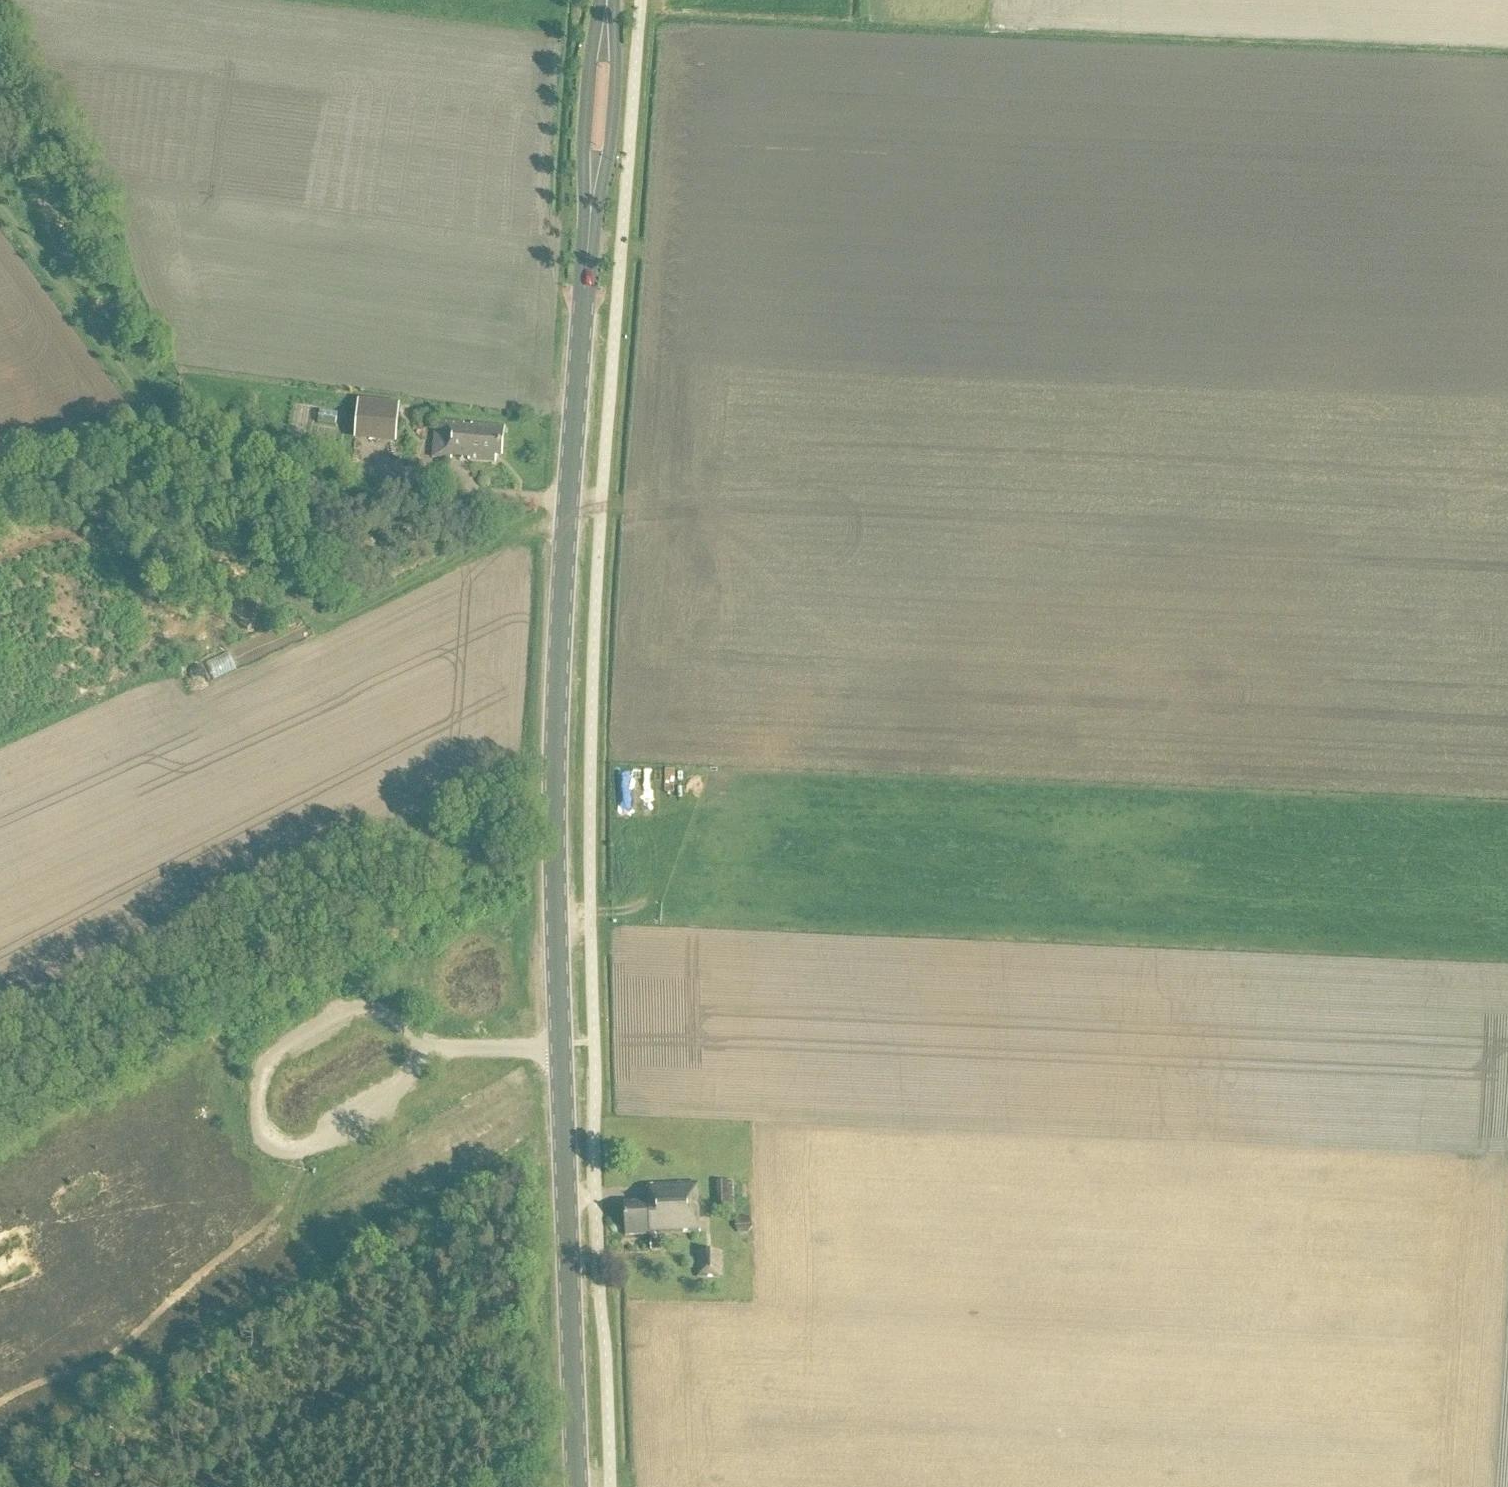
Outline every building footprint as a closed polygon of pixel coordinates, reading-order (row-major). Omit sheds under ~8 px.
[(400,406),(359,402),(355,443),(396,447),(400,406)] [(505,429),(472,426),(472,428),(465,427),(465,426),(435,423),(432,461),(451,463),(452,460),(468,461),(468,464),(495,466),(496,460),(502,461),(505,429)] [(718,1214),(734,1214),(734,1183),(717,1184),(718,1214)] [(626,1237),(700,1234),(698,1186),(648,1188),(648,1206),(625,1207),(626,1237)] [(652,1253),(662,1254),(661,1244),(651,1245),(652,1253)] [(723,1279),(723,1255),(696,1254),(697,1279),(723,1279)]
